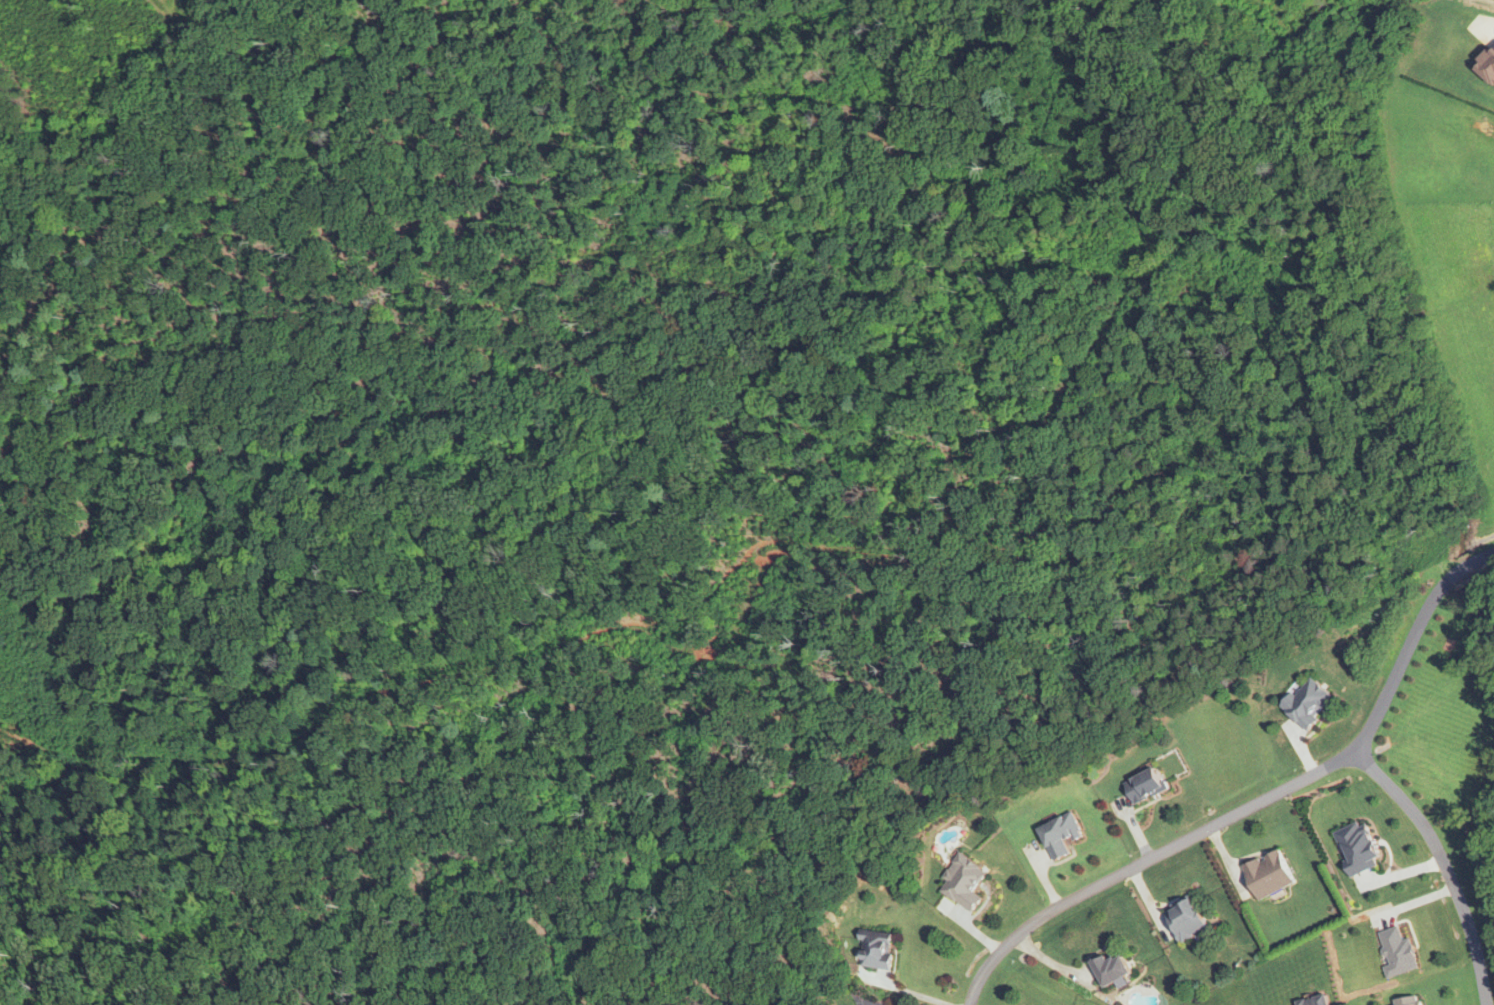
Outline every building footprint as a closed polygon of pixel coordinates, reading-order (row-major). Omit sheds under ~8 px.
[(1337,699),(1308,674),(1280,707),(1309,731),(1337,699)] [(1134,805),(1167,792),(1159,768),(1125,781),(1134,805)] [(1072,855),(1067,843),(1083,836),(1074,813),(1039,827),(1053,862),(1072,855)] [(1382,865),(1366,820),(1334,832),(1349,876),(1382,865)] [(1296,884),(1281,849),(1243,866),(1258,900),(1296,884)] [(988,870),(958,853),(937,890),(975,913),(984,898),(975,893),(988,870)] [(1167,911),(1182,941),(1208,929),(1193,899),(1167,911)] [(1378,932),(1387,964),(1383,965),(1386,977),(1419,968),(1410,938),(1403,940),(1399,927),(1378,932)] [(891,969),(895,932),(862,929),(859,966),(891,969)] [(1121,950),(1093,962),(1104,987),(1132,975),(1121,950)] [(1328,995),(1296,1001),(1297,1004),(1330,1004),(1328,995)] [(1419,996),(1390,1000),(1390,1004),(1420,1004),(1419,996)]
